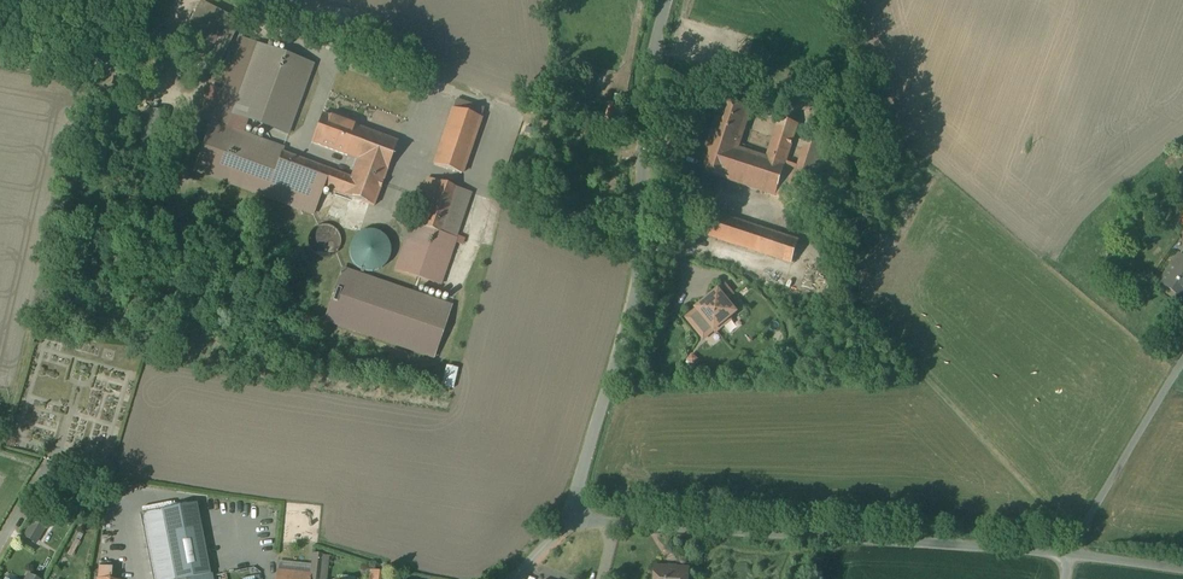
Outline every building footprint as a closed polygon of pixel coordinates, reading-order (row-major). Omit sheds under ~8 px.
[(242,21),(200,1),(176,51),(217,71),(242,21)] [(313,65),(259,45),(234,114),(288,133),(313,65)] [(457,100),(435,165),(462,174),(484,109),(457,100)] [(752,109),(723,100),(717,118),(717,117),(712,132),(710,139),(739,149),(740,145),(752,109)] [(619,105),(604,104),(602,136),(617,137),(619,105)] [(368,131),(324,115),(323,114),(323,115),(323,116),(313,142),(312,143),(313,144),(314,143),(358,160),(368,131)] [(799,125),(780,118),(767,158),(786,165),(799,125)] [(284,150),(244,135),(228,180),(228,183),(314,214),(324,188),(375,207),(375,206),(388,170),(398,143),(398,142),(397,142),(368,131),(358,160),(352,178),(283,153),(284,150)] [(817,134),(795,202),(801,204),(798,212),(805,214),(829,137),(817,134)] [(240,146),(213,136),(201,171),(228,180),(240,146)] [(739,149),(710,139),(710,141),(709,140),(699,172),(728,181),(729,181),(739,149)] [(767,158),(745,151),(746,146),(740,145),(739,149),(729,181),(776,196),(787,165),(786,165),(767,158)] [(428,178),(413,224),(421,227),(437,181),(428,178)] [(472,193),(437,181),(421,227),(457,239),(472,193)] [(1174,211),(1182,224),(1182,204),(1174,211)] [(765,230),(707,211),(699,233),(758,252),(765,231),(765,230)] [(421,227),(413,224),(397,270),(441,285),(457,239),(421,227)] [(334,228),(332,227),(330,226),(327,225),(324,225),(321,226),(318,227),(316,228),(314,229),(312,231),(311,233),(310,235),(309,236),(309,238),(309,240),(308,242),(309,244),(309,245),(309,247),(310,249),(311,251),(313,253),(314,254),(316,255),(318,257),(320,258),(324,258),(326,258),(328,258),(331,257),(333,256),(335,255),(337,253),(338,251),(339,250),(340,248),(341,246),(341,245),(341,243),(341,241),(341,239),(341,237),(340,235),(339,233),(337,231),(336,229),(334,228)] [(349,250),(350,257),(353,263),(358,268),(364,271),(371,272),(378,270),(384,267),(388,262),(390,255),(391,249),(389,242),(385,236),(380,232),(373,230),(367,230),(360,232),(354,237),(351,243),(349,250)] [(799,241),(765,231),(758,252),(792,263),(799,241)] [(1180,257),(1171,269),(1175,272),(1165,285),(1162,282),(1161,283),(1182,298),(1182,259),(1180,257)] [(452,305),(342,267),(323,320),(434,359),(452,305)] [(721,294),(688,320),(705,340),(714,332),(716,335),(739,316),(721,294)] [(443,366),(439,386),(451,389),(455,368),(443,366)] [(34,522),(25,537),(36,544),(45,529),(34,522)] [(167,533),(176,578),(188,578),(211,575),(202,527),(167,533)] [(137,547),(125,545),(123,552),(136,555),(137,547)] [(324,557),(313,556),(311,576),(311,578),(322,578),(324,557)] [(656,567),(656,570),(655,571),(654,577),(655,578),(689,578),(689,569),(679,569),(678,567),(669,567),(667,568),(656,567)]
